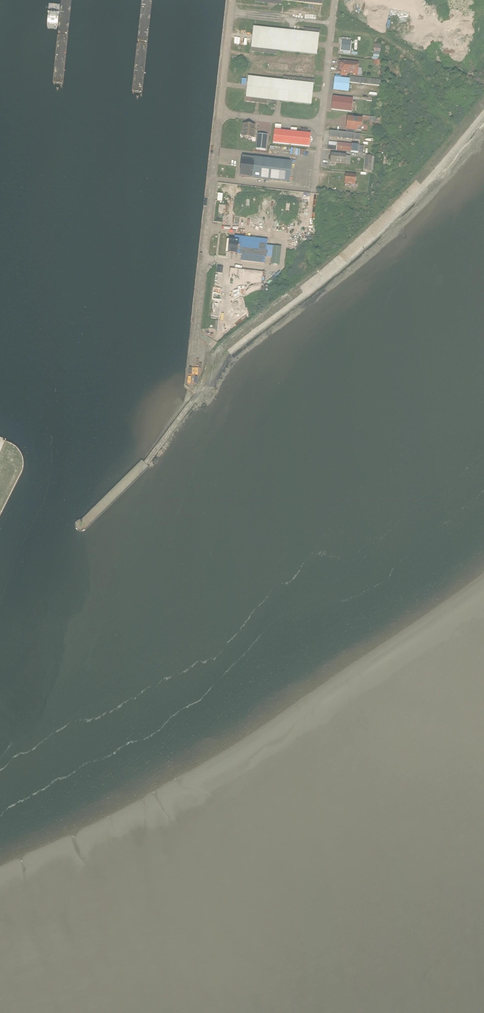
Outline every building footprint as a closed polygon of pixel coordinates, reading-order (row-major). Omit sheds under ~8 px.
[(318,33),(254,27),(253,37),(251,52),(276,55),(277,50),(316,54),(317,44),(318,33)] [(341,40),(340,51),(351,52),(352,41),(341,40)] [(381,44),(374,43),(372,56),(379,57),(381,44)] [(339,59),(338,72),(357,74),(359,61),(339,59)] [(282,79),(249,76),(248,87),(246,102),(276,105),(277,99),(279,100),(312,103),(313,95),(315,78),(282,75),(282,79)] [(350,78),(335,76),(333,89),(349,91),(350,82),(350,78)] [(350,78),(350,82),(380,85),(380,79),(350,76),(350,78)] [(354,99),(333,97),(333,103),(332,109),(353,111),(354,99)] [(240,104),(239,110),(272,113),(273,107),(240,104)] [(357,117),(348,116),(347,130),(363,131),(364,117),(357,117)] [(244,123),(242,136),(253,137),(254,132),(255,125),(244,123)] [(310,132),(274,129),(273,143),(309,146),(309,142),(310,132)] [(362,134),(330,131),(330,137),(361,140),(362,134)] [(268,135),(258,133),(256,149),(266,150),(268,135)] [(329,145),(328,148),(350,151),(351,143),(338,142),(338,145),(329,145)] [(351,143),(350,151),(358,152),(359,144),(351,143)] [(332,152),(331,161),(345,163),(346,155),(346,154),(340,153),(332,152)] [(241,173),(240,176),(252,177),(252,174),(254,160),(254,157),(243,155),(242,159),(242,160),(241,166),(241,172),(241,173)] [(252,174),(252,177),(289,181),(291,161),(254,157),(254,160),(252,174)] [(351,174),(346,174),(345,182),(355,183),(356,175),(351,174)] [(268,239),(235,235),(234,242),(230,241),(229,253),(243,254),(242,260),(264,262),(265,256),(272,257),(273,246),(268,245),(268,239)] [(282,246),(273,246),(272,257),(272,264),(280,264),(282,246)]
